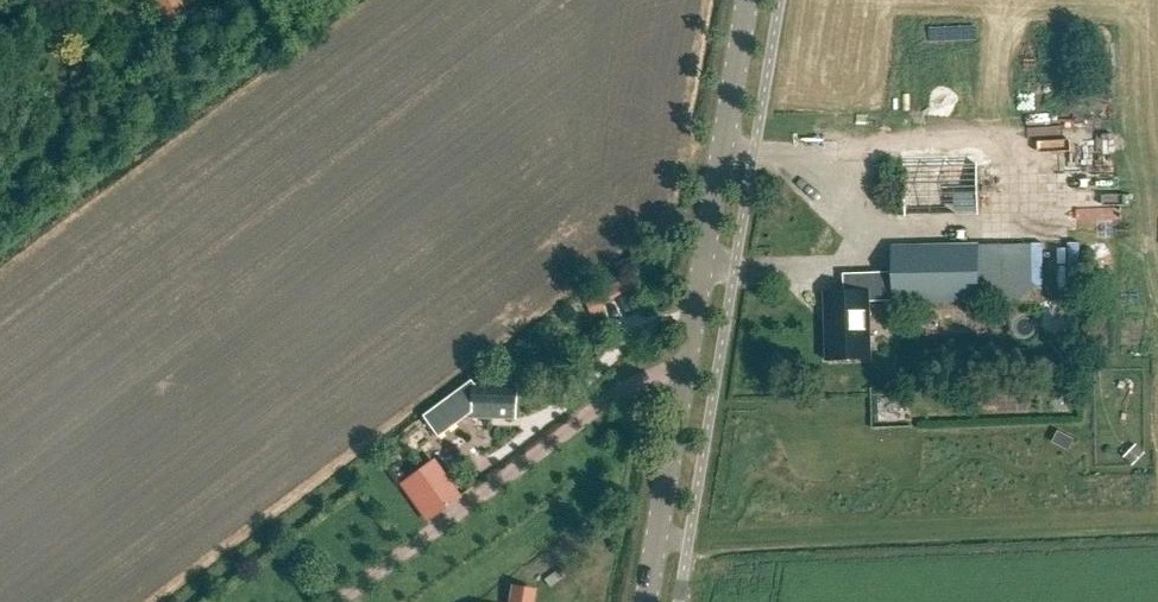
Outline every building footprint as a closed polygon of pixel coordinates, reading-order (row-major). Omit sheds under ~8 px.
[(167,25),(186,15),(177,0),(153,0),(167,25)] [(979,219),(978,167),(905,168),(906,220),(979,219)] [(1080,301),(1080,243),(1068,244),(1069,301),(1080,301)] [(981,303),(980,246),(980,245),(892,247),(893,273),(844,275),(845,291),(824,291),(826,362),(873,361),(872,303),(894,302),(894,306),(981,304),(981,303)] [(1043,245),(1033,245),(1033,302),(1044,302),(1043,245)] [(469,420),(515,422),(516,391),(471,389),(471,384),(423,418),(438,439),(469,417),(469,420)] [(425,524),(426,523),(457,501),(461,498),(460,498),(439,469),(434,461),(398,487),(425,524)]
